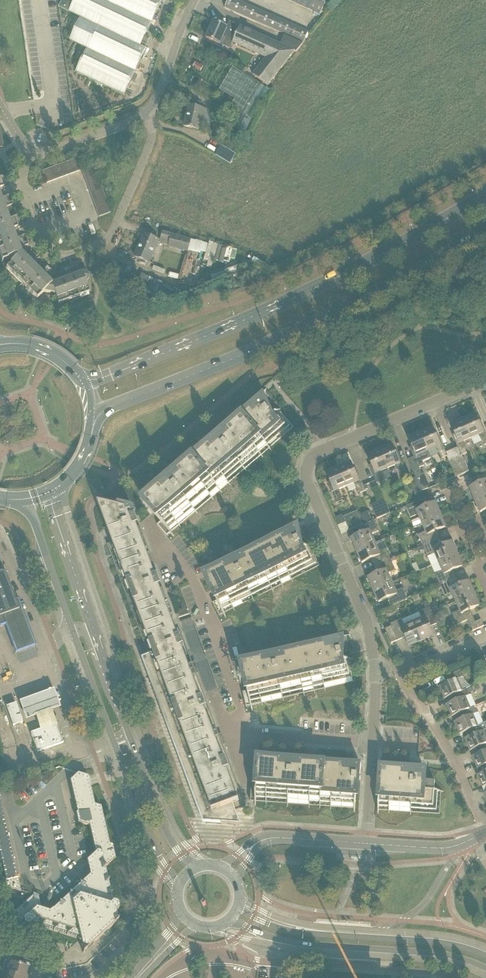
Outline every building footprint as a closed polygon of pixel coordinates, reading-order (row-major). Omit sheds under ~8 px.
[(60,8),(70,13),(99,27),(88,50),(77,73),(124,95),(146,48),(141,46),(162,0),(63,0),(60,8)] [(237,0),(228,0),(224,7),(304,42),(309,32),(237,0)] [(320,14),(321,12),(325,14),(331,0),(288,0),(320,14)] [(280,44),(238,25),(229,21),(227,27),(213,21),(206,38),(220,44),(223,36),(233,41),(232,43),(265,58),(252,75),(267,86),(295,51),(296,52),(302,44),(284,35),(280,44)] [(195,62),(193,67),(198,70),(201,65),(195,62)] [(233,68),(219,90),(221,91),(225,93),(235,99),(232,105),(242,111),(231,129),(242,136),(250,122),(252,124),(271,91),(233,68)] [(199,78),(194,87),(198,89),(203,80),(199,78)] [(189,106),(185,127),(194,129),(199,130),(199,129),(201,122),(203,123),(206,109),(199,108),(200,102),(191,100),(190,106),(189,106)] [(223,144),(216,155),(230,164),(237,152),(223,144)] [(75,172),(81,170),(77,158),(71,160),(75,172)] [(69,175),(75,172),(71,160),(65,162),(69,175)] [(63,177),(69,175),(65,162),(59,165),(63,177)] [(57,179),(63,177),(59,165),(53,167),(57,179)] [(83,176),(95,172),(93,166),(81,170),(83,176)] [(51,181),(57,179),(53,167),(47,169),(51,181)] [(46,183),(51,181),(47,169),(42,171),(46,183)] [(85,182),(98,177),(95,172),(83,176),(85,182)] [(88,188),(100,183),(98,177),(85,182),(88,188)] [(90,194),(102,189),(100,183),(88,188),(90,194)] [(92,199),(104,195),(102,189),(90,194),(92,199)] [(94,205),(106,201),(104,195),(92,199),(94,205)] [(0,198),(0,215),(6,213),(4,208),(10,206),(6,196),(0,198)] [(96,211),(108,207),(106,201),(94,205),(96,211)] [(98,217),(111,212),(108,207),(96,211),(98,217)] [(8,218),(6,213),(0,215),(0,238),(13,233),(11,228),(17,226),(14,216),(8,218)] [(189,251),(192,239),(163,231),(160,241),(144,234),(134,257),(151,263),(159,243),(168,246),(168,247),(188,252),(188,251),(189,251)] [(15,239),(13,233),(0,238),(0,257),(1,261),(12,257),(21,254),(19,248),(25,246),(21,236),(15,239)] [(206,253),(209,244),(192,239),(189,251),(200,254),(201,252),(206,253)] [(223,259),(233,258),(232,248),(222,248),(223,259)] [(32,265),(36,260),(29,253),(25,258),(21,254),(12,257),(13,261),(6,268),(21,284),(36,269),(32,265)] [(47,280),(52,276),(44,268),(40,273),(36,269),(21,284),(37,299),(44,292),(49,293),(51,284),(47,280)] [(82,273),(76,275),(74,269),(64,273),(67,279),(61,280),(69,300),(89,292),(85,283),(89,278),(82,273)] [(58,304),(69,300),(61,280),(51,284),(49,293),(54,294),(58,304)] [(268,405),(265,401),(262,397),(253,405),(142,500),(146,505),(161,522),(157,525),(167,536),(170,533),(174,537),(175,536),(171,532),(293,427),(279,411),(282,408),(281,407),(273,414),(266,407),(268,405)] [(479,424),(475,415),(463,420),(471,440),(474,445),(482,442),(484,445),(485,445),(485,433),(481,422),(479,424)] [(464,443),(471,440),(463,420),(451,426),(455,434),(452,435),(461,456),(467,453),(464,443)] [(439,435),(436,436),(432,428),(420,433),(428,453),(436,450),(441,458),(447,456),(439,435)] [(414,458),(408,461),(415,478),(421,475),(419,468),(424,466),(422,462),(431,458),(428,453),(420,433),(408,438),(412,447),(409,448),(413,457),(414,458)] [(398,453),(395,454),(392,446),(379,451),(388,470),(395,467),(400,476),(407,473),(398,453)] [(379,451),(368,456),(371,464),(369,465),(373,475),(377,484),(391,478),(388,470),(379,451)] [(462,474),(468,472),(463,458),(456,461),(462,474)] [(455,477),(462,474),(456,461),(450,464),(455,477)] [(357,470),(354,472),(351,463),(338,469),(346,488),(354,484),(359,494),(366,491),(357,470)] [(339,491),(346,488),(338,469),(327,473),(330,482),(328,483),(336,503),(342,501),(339,491)] [(475,476),(479,484),(470,488),(475,500),(485,495),(485,472),(475,476)] [(421,475),(415,478),(421,492),(428,489),(427,487),(429,486),(424,474),(421,475)] [(414,495),(421,492),(415,478),(408,481),(414,495)] [(475,500),(480,512),(485,510),(485,495),(475,500)] [(435,503),(426,507),(422,499),(406,506),(410,517),(417,515),(420,524),(440,516),(435,503)] [(383,516),(390,513),(385,500),(377,502),(383,516)] [(376,519),(383,516),(377,502),(371,505),(376,519)] [(125,510),(100,505),(98,504),(112,543),(107,544),(149,656),(142,658),(203,823),(221,824),(241,825),(235,811),(246,807),(192,663),(188,665),(185,655),(189,654),(181,633),(177,635),(167,607),(169,606),(162,589),(149,552),(136,517),(133,510),(126,509),(125,510)] [(341,534),(357,527),(362,525),(356,511),(343,517),(346,522),(337,526),(341,534)] [(367,511),(360,514),(364,523),(371,520),(367,511)] [(436,531),(445,527),(440,516),(420,524),(424,533),(418,535),(423,546),(440,539),(436,531)] [(372,534),(378,531),(374,520),(362,525),(357,527),(360,535),(351,539),(357,551),(376,543),(372,534)] [(301,537),(299,533),(296,529),(204,575),(207,581),(217,601),(213,603),(219,616),(223,614),(226,618),(227,618),(224,613),(320,565),(310,546),(313,544),(312,543),(303,548),(298,539),(301,537)] [(452,543),(443,547),(440,539),(423,546),(419,548),(420,551),(424,551),(427,557),(428,557),(431,565),(438,562),(457,554),(452,543)] [(386,549),(379,552),(376,543),(357,551),(362,563),(371,559),(374,567),(395,558),(395,556),(390,558),(386,549)] [(435,574),(435,575),(439,585),(456,578),(453,571),(462,567),(457,554),(438,562),(442,572),(435,574)] [(391,562),(396,559),(395,558),(374,567),(377,574),(368,578),(373,591),(392,582),(388,573),(395,571),(391,562)] [(15,600),(3,567),(0,568),(0,627),(6,625),(16,652),(35,645),(18,599),(15,600)] [(469,582),(460,586),(456,578),(439,585),(444,596),(451,593),(455,602),(474,594),(469,582)] [(403,588),(396,591),(392,582),(373,591),(379,602),(388,598),(391,606),(407,599),(403,588)] [(470,610),(479,606),(474,594),(455,602),(458,611),(452,614),(457,625),(468,620),(473,631),(484,626),(481,620),(475,622),(470,610)] [(422,620),(413,623),(421,641),(433,636),(430,627),(437,624),(436,620),(433,615),(433,614),(432,612),(430,607),(429,604),(428,601),(424,603),(426,609),(419,612),(422,620)] [(434,601),(429,604),(430,607),(432,612),(438,609),(434,601)] [(391,627),(385,630),(391,644),(405,637),(409,647),(421,641),(413,623),(404,627),(401,619),(390,624),(391,627)] [(344,650),(343,645),(342,640),(241,664),(247,691),(243,693),(246,707),(251,706),(252,711),(253,710),(252,705),(356,681),(351,660),(353,659),(353,658),(343,660),(341,650),(344,650)] [(458,679),(461,677),(459,671),(446,676),(448,682),(439,686),(444,698),(463,690),(458,679)] [(54,686),(20,698),(26,717),(36,713),(41,729),(56,723),(51,708),(61,704),(54,686)] [(465,696),(469,694),(466,688),(463,690),(444,698),(444,699),(453,695),(456,700),(447,704),(451,716),(474,706),(480,704),(471,708),(465,696)] [(19,723),(22,722),(16,703),(12,704),(6,706),(13,725),(19,723)] [(474,706),(451,716),(452,716),(461,712),(463,718),(454,722),(459,734),(484,723),(479,712),(477,713),(474,706)] [(459,734),(465,732),(468,737),(464,739),(469,750),(485,743),(485,722),(484,723),(459,734)] [(37,752),(63,742),(56,723),(41,729),(30,732),(37,752)] [(469,750),(470,751),(479,747),(481,752),(472,756),(477,768),(485,764),(485,743),(469,750)] [(354,765),(258,758),(258,760),(256,787),(251,787),(250,801),(255,801),(255,806),(256,807),(256,802),(354,808),(354,813),(355,813),(357,775),(360,775),(361,771),(361,765),(354,765)] [(425,770),(408,768),(381,767),(378,810),(440,814),(441,792),(444,792),(444,791),(434,790),(435,781),(424,781),(425,775),(425,770)] [(477,775),(482,787),(485,785),(485,771),(477,775)] [(89,782),(88,776),(78,773),(70,781),(72,790),(77,813),(76,813),(78,822),(90,826),(96,852),(87,861),(90,874),(49,912),(41,909),(38,895),(33,894),(12,913),(13,918),(23,921),(24,925),(28,927),(31,924),(80,939),(83,953),(103,934),(109,935),(108,930),(117,921),(115,911),(118,908),(117,904),(113,902),(105,867),(115,858),(112,845),(109,844),(101,807),(94,805),(89,782)] [(0,801),(0,799),(0,854),(6,879),(4,880),(6,887),(21,891),(0,801)] [(378,909),(384,895),(381,894),(375,908),(378,909)] [(1,971),(7,972),(25,977),(27,977),(28,974),(26,974),(28,967),(16,963),(17,959),(10,957),(9,961),(5,960),(1,971)]
